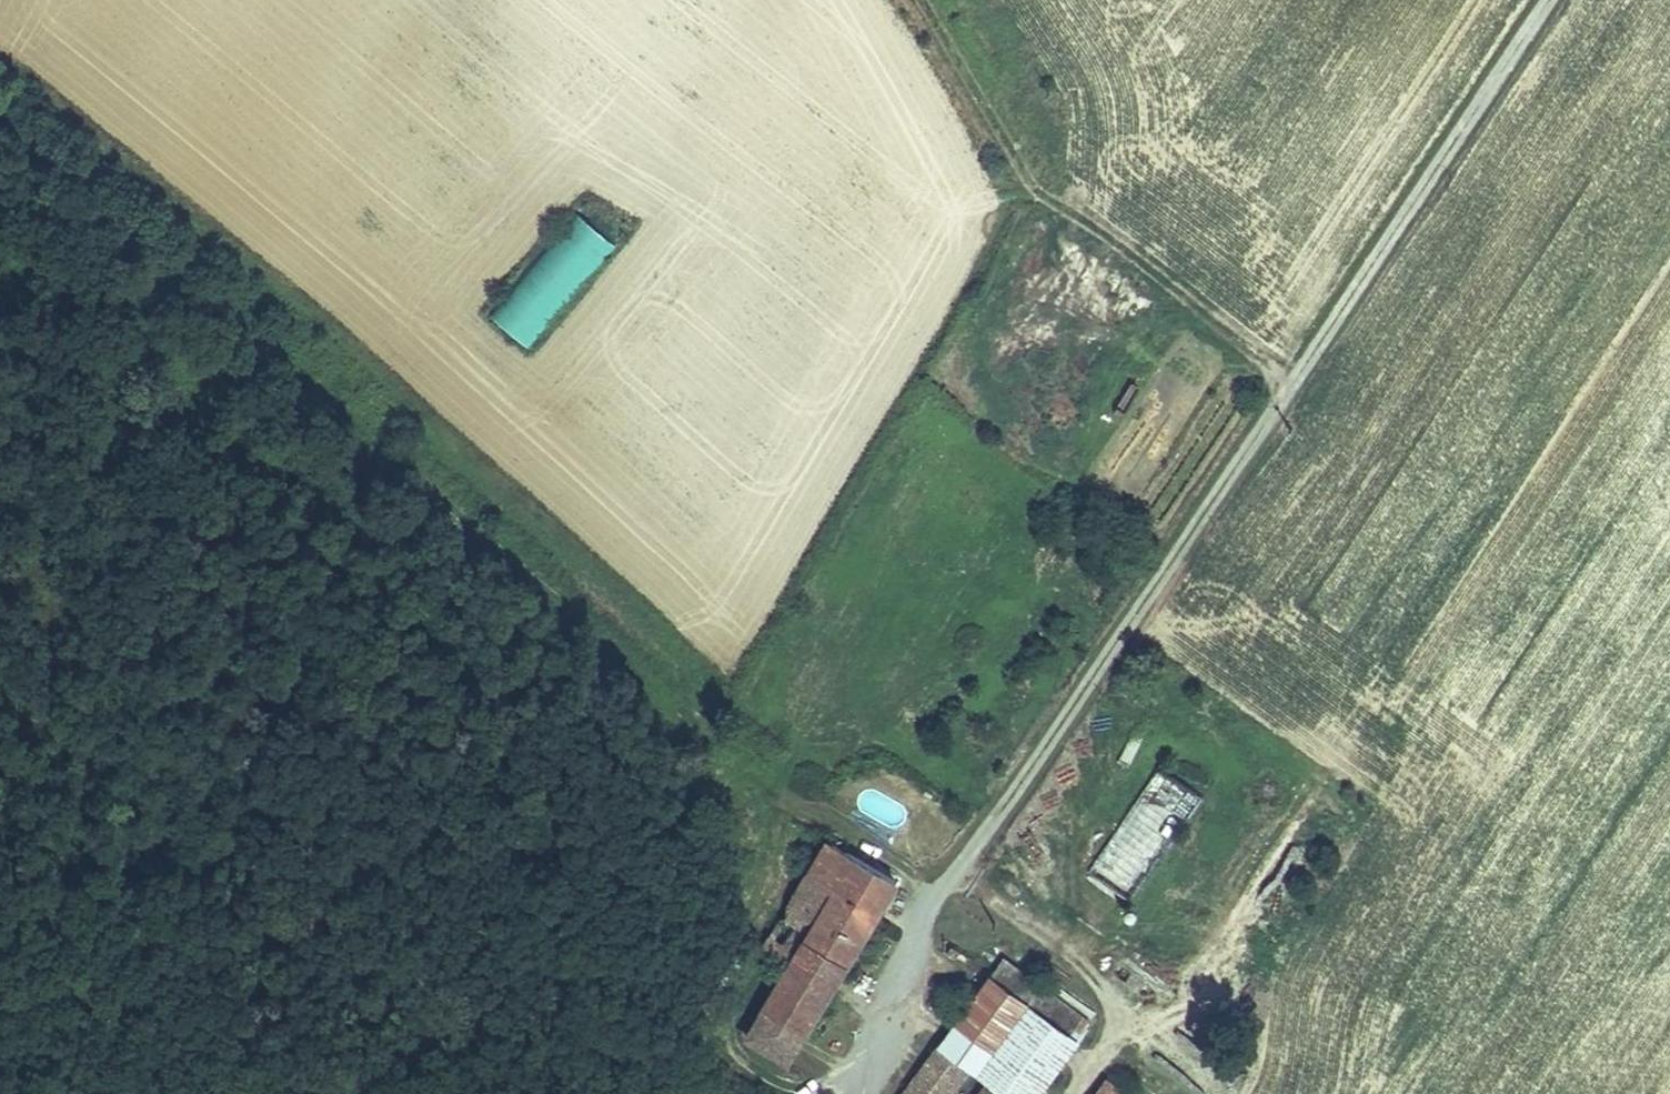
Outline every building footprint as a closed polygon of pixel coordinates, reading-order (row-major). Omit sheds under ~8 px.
[(1154,770),(1089,876),(1134,904),(1199,797),(1154,770)] [(747,956),(778,976),(804,931),(811,919),(823,899),(847,860),(817,839),(793,878),(778,903),(747,956)] [(804,931),(778,976),(733,1045),(772,1073),(824,986),(886,886),(847,860),(823,899),(811,919),(804,931)] [(924,1048),(996,1093),(1025,1093),(1062,1038),(971,978),(924,1048)] [(924,1048),(895,1093),(934,1093),(935,1092),(939,1093),(996,1093),(924,1048)] [(1105,1080),(1096,1093),(1127,1093),(1105,1080)]
